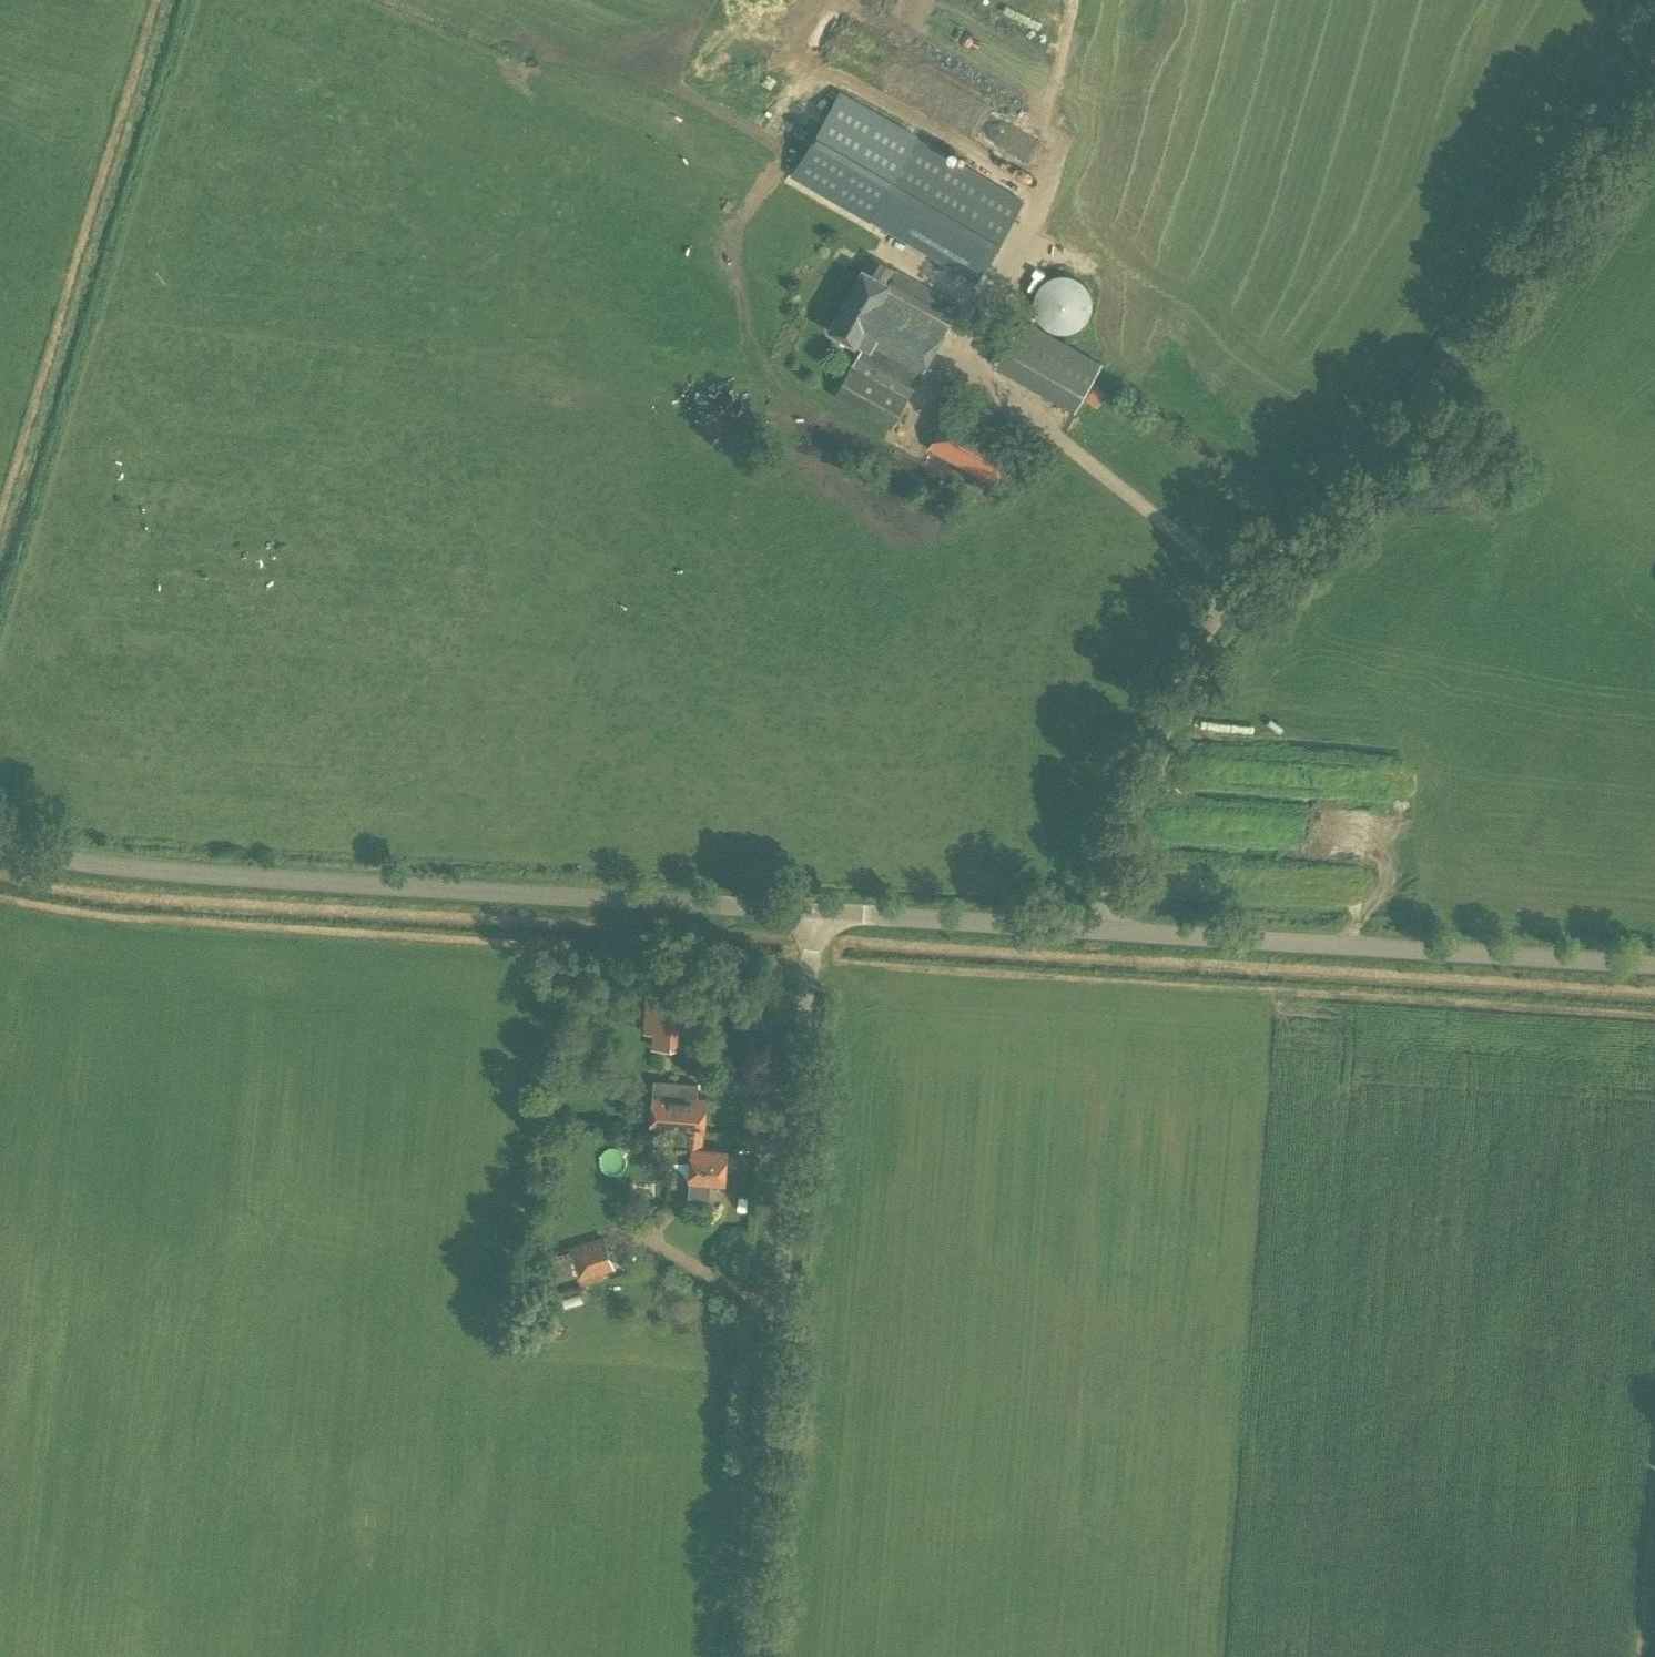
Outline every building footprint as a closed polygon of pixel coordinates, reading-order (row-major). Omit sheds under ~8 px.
[(842,92),(793,176),(870,221),(871,219),(975,279),(1012,216),(1022,200),(918,139),(919,137),(842,92)] [(960,305),(872,255),(865,267),(863,266),(828,329),(862,348),(835,395),(891,427),(960,305)] [(1069,331),(1080,327),(1085,321),(1089,314),(1091,309),(1091,302),(1090,292),(1087,284),(1080,278),(1070,273),(1060,273),(1052,275),(1046,277),(1040,283),(1036,289),(1034,297),(1034,307),(1035,314),(1041,322),(1047,327),(1058,331),(1069,331)] [(1071,410),(1098,358),(1038,327),(1023,357),(1002,346),(993,364),(1014,374),(1011,379),(1071,410)] [(1098,404),(1106,390),(1094,383),(1086,397),(1098,404)] [(1018,484),(1032,459),(1015,448),(1020,438),(954,399),(927,448),(994,485),(1001,473),(1018,484)] [(679,1026),(683,980),(656,978),(653,1024),(679,1026)] [(654,1079),(650,1125),(669,1126),(704,1129),(706,1097),(697,1097),(697,1093),(700,1094),(701,1085),(698,1085),(698,1082),(654,1079)] [(704,1129),(669,1126),(668,1144),(692,1146),(689,1179),(690,1179),(689,1198),(710,1200),(712,1181),(725,1182),(728,1149),(702,1147),(704,1129)] [(579,1276),(613,1266),(604,1236),(570,1246),(579,1276)]
